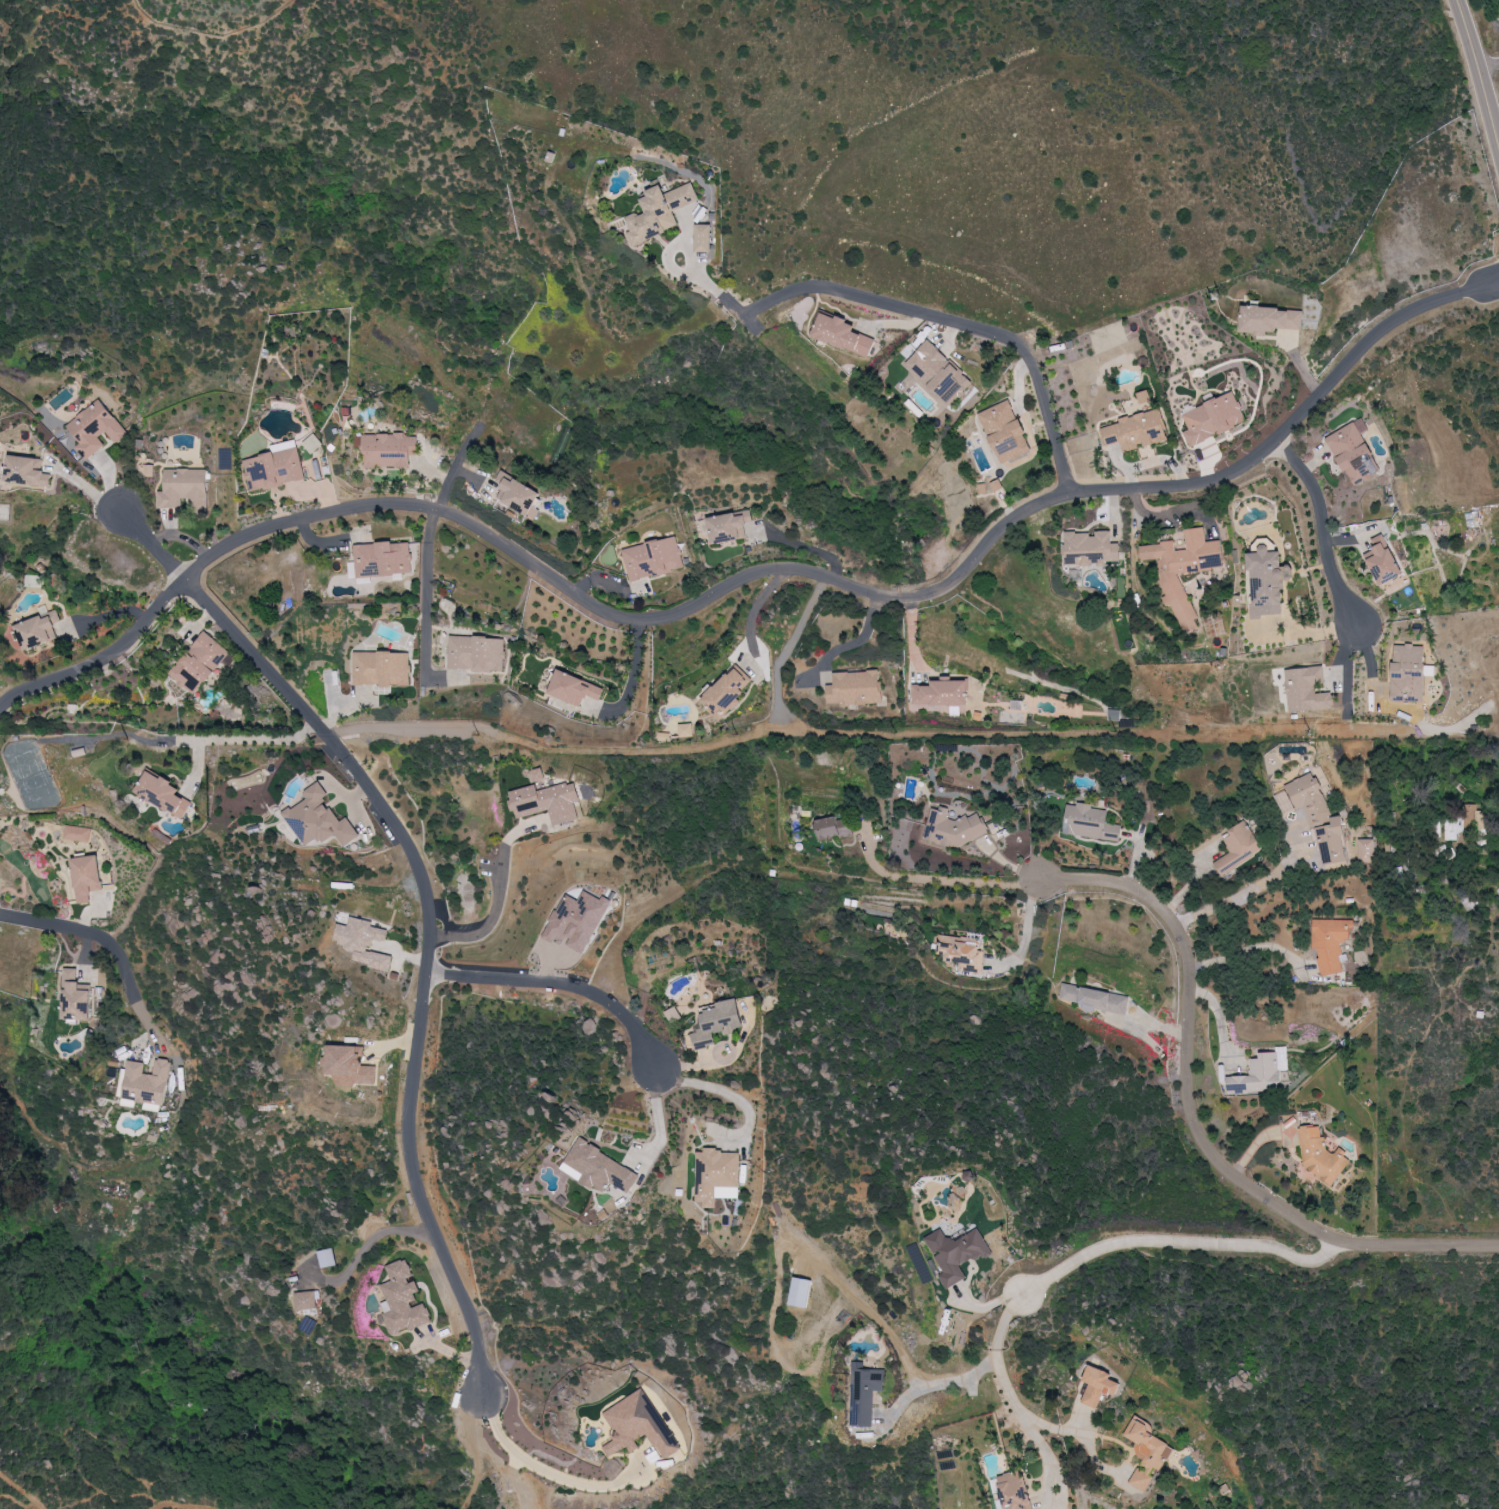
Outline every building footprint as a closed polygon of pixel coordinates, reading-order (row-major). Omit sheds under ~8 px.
[(633,245),(680,228),(674,211),(700,201),(694,184),(666,193),(664,186),(642,194),(648,211),(627,219),(631,232),(629,233),(633,245)] [(712,253),(713,225),(697,225),(696,252),(712,253)] [(1303,330),(1304,308),(1242,305),(1241,332),(1258,332),(1258,335),(1269,335),(1269,328),(1303,330)] [(815,334),(870,357),(877,339),(855,330),(858,324),(825,310),(815,334)] [(907,361),(948,404),(971,382),(931,339),(907,361)] [(1141,404),(1152,401),(1149,390),(1138,393),(1141,404)] [(1191,446),(1248,422),(1236,391),(1184,413),(1190,430),(1185,432),(1191,446)] [(981,412),(1006,471),(1029,461),(1026,454),(1033,451),(1026,434),(1027,434),(1011,399),(981,412)] [(88,460),(106,446),(100,438),(108,432),(117,444),(129,435),(102,400),(68,426),(82,444),(78,447),(88,460)] [(1103,427),(1108,445),(1123,441),(1125,452),(1141,448),(1140,447),(1170,440),(1162,408),(1120,418),(1121,423),(1103,427)] [(1328,437),(1354,485),(1383,469),(1356,422),(1328,437)] [(411,468),(411,456),(419,456),(419,438),(406,438),(406,434),(364,434),(364,468),(411,468)] [(306,481),(298,441),(271,446),(273,455),(245,461),(251,492),(306,481)] [(51,488),(53,473),(42,471),(44,460),(10,455),(6,481),(51,488)] [(166,470),(166,492),(159,492),(159,509),(183,509),(183,499),(192,499),(192,513),(208,513),(209,470),(166,470)] [(537,518),(541,510),(536,507),(544,491),(503,470),(497,482),(504,486),(498,499),(537,518)] [(714,544),(748,538),(745,523),(756,521),(754,509),(710,517),(714,544)] [(1187,572),(1226,567),(1222,540),(1208,542),(1206,527),(1186,529),(1189,549),(1178,551),(1176,541),(1143,546),(1145,562),(1166,559),(1176,633),(1195,630),(1187,572)] [(1067,564),(1121,563),(1121,543),(1113,543),(1112,530),(1094,531),(1094,532),(1066,532),(1067,564)] [(1367,554),(1380,586),(1405,576),(1387,533),(1373,539),(1377,549),(1367,554)] [(624,548),(632,581),(685,569),(678,536),(624,548)] [(355,545),(358,577),(413,573),(410,540),(355,545)] [(1285,615),(1288,566),(1284,565),(1285,551),(1272,550),(1273,544),(1261,544),(1260,552),(1253,552),(1251,578),(1259,579),(1258,595),(1252,595),(1251,618),(1261,619),(1262,613),(1285,615)] [(16,625),(26,651),(59,638),(53,624),(62,621),(58,609),(49,612),(47,606),(40,608),(43,615),(16,625)] [(203,632),(171,676),(197,695),(229,651),(203,632)] [(450,669),(506,671),(507,637),(451,635),(450,669)] [(1393,700),(1426,701),(1428,645),(1394,644),(1393,700)] [(355,684),(382,685),(382,686),(410,686),(411,652),(356,651),(355,684)] [(756,681),(738,665),(703,702),(721,718),(756,681)] [(1287,669),(1290,712),(1334,709),(1333,692),(1317,694),(1316,684),(1326,683),(1325,666),(1287,669)] [(550,694),(582,706),(586,695),(602,701),(607,687),(559,669),(550,694)] [(828,685),(828,703),(842,703),(842,705),(883,704),(882,671),(835,672),(835,685),(828,685)] [(971,704),(971,680),(935,680),(935,685),(913,685),(913,704),(971,704)] [(679,724),(680,737),(694,737),(693,723),(679,724)] [(531,771),(535,785),(547,781),(543,767),(531,771)] [(193,802),(178,794),(183,787),(150,769),(137,793),(184,818),(193,802)] [(1351,860),(1344,836),(1358,832),(1356,823),(1348,825),(1345,814),(1332,818),(1319,774),(1286,783),(1288,791),(1278,794),(1283,813),(1307,806),(1324,867),(1351,860)] [(554,826),(579,820),(575,803),(581,801),(576,779),(512,795),(517,818),(550,810),(554,826)] [(307,850),(335,832),(344,847),(361,837),(348,817),(340,822),(324,797),(329,795),(321,781),(304,792),(308,798),(284,814),(307,850)] [(1110,810),(1093,808),(1093,804),(1079,802),(1078,805),(1068,804),(1065,835),(1122,841),(1123,825),(1109,823),(1110,810)] [(925,841),(958,847),(989,834),(989,830),(981,812),(971,817),(968,816),(958,820),(949,819),(951,808),(944,806),(931,812),(925,841)] [(1445,841),(1457,840),(1457,832),(1475,831),(1475,814),(1444,815),(1445,841)] [(822,840),(855,835),(852,816),(819,821),(822,840)] [(1215,863),(1223,876),(1264,850),(1246,821),(1231,830),(1233,835),(1225,840),(1232,853),(1215,863)] [(64,839),(89,843),(92,829),(67,825),(64,839)] [(1359,839),(1359,862),(1376,862),(1375,839),(1359,839)] [(79,903),(91,902),(90,892),(104,891),(100,855),(73,858),(79,903)] [(394,956),(370,951),(372,939),(388,942),(390,930),(373,927),(374,921),(350,917),(349,926),(337,924),(334,945),(354,949),(352,963),(391,970),(394,956)] [(1356,920),(1315,919),(1315,949),(1321,949),(1321,975),(1343,975),(1344,939),(1355,939),(1356,920)] [(962,970),(982,972),(985,946),(971,944),(972,938),(941,935),(940,945),(937,944),(936,954),(947,955),(946,961),(962,962),(962,970)] [(92,1020),(93,984),(78,984),(78,968),(66,968),(64,1019),(92,1020)] [(1061,1000),(1085,1004),(1085,1009),(1128,1016),(1131,995),(1064,984),(1061,1000)] [(696,1050),(718,1046),(715,1036),(736,1031),(735,1029),(746,1027),(740,998),(718,1003),(720,1009),(702,1013),(706,1029),(693,1032),(696,1050)] [(364,1046),(330,1046),(330,1058),(323,1058),(323,1066),(329,1066),(329,1075),(336,1075),(336,1085),(377,1085),(377,1066),(364,1066),(364,1046)] [(1251,1076),(1227,1076),(1228,1093),(1284,1091),(1284,1071),(1290,1070),(1289,1047),(1278,1047),(1278,1052),(1262,1053),(1262,1058),(1251,1059),(1251,1076)] [(165,1106),(172,1061),(156,1058),(154,1075),(144,1073),(146,1063),(128,1060),(127,1069),(122,1069),(118,1097),(123,1098),(122,1106),(136,1108),(137,1101),(165,1106)] [(1333,1186),(1350,1163),(1349,1153),(1341,1147),(1335,1155),(1327,1149),(1326,1138),(1323,1135),(1322,1125),(1303,1127),(1301,1129),(1305,1165),(1333,1186)] [(562,1169),(604,1194),(610,1182),(630,1194),(641,1174),(580,1138),(562,1169)] [(698,1151),(696,1202),(704,1202),(704,1208),(716,1208),(717,1198),(739,1199),(740,1151),(698,1151)] [(948,1289),(968,1279),(962,1268),(992,1252),(980,1229),(954,1243),(946,1228),(926,1238),(945,1274),(941,1276),(948,1289)] [(321,1268),(336,1266),(333,1249),(318,1251),(321,1268)] [(393,1336),(433,1321),(425,1301),(419,1304),(415,1293),(421,1291),(417,1278),(416,1279),(408,1259),(388,1266),(394,1281),(383,1285),(389,1301),(382,1304),(393,1336)] [(809,1308),(813,1280),(795,1277),(791,1305),(809,1308)] [(318,1308),(316,1290),(296,1293),(298,1311),(318,1308)] [(874,1427),(875,1391),(886,1391),(887,1370),(866,1370),(866,1362),(854,1362),(853,1427),(874,1427)] [(1083,1403),(1099,1409),(1105,1392),(1119,1397),(1124,1384),(1113,1380),(1115,1374),(1092,1365),(1086,1382),(1091,1383),(1083,1403)] [(682,1450),(644,1389),(605,1413),(620,1437),(604,1446),(611,1458),(629,1447),(633,1453),(642,1448),(638,1441),(649,1434),(665,1460),(682,1450)] [(1126,1437),(1139,1444),(1134,1453),(1146,1459),(1141,1468),(1140,1467),(1131,1484),(1146,1492),(1158,1469),(1162,1472),(1175,1447),(1151,1435),(1156,1426),(1137,1415),(1126,1437)] [(1008,1508),(1034,1508),(1024,1471),(1000,1477),(1008,1508)]
